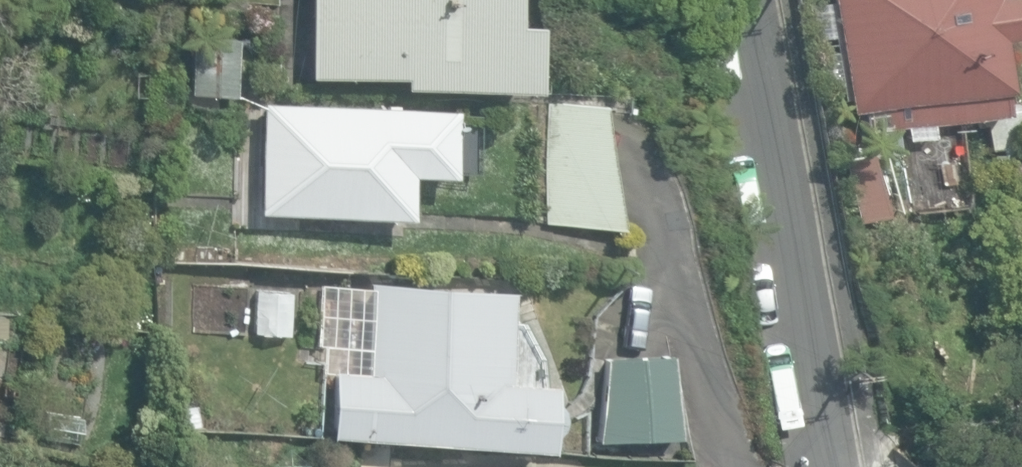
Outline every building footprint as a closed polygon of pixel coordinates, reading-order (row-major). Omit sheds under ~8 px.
[(531,86),(531,22),(511,22),(511,0),(308,0),(308,74),(403,74),(403,86),(531,86)] [(898,126),(994,108),(991,87),(999,85),(989,31),(1004,29),(999,0),(828,0),(848,110),(893,102),(898,126)] [(188,94),(234,96),(236,38),(190,36),(188,94)] [(258,210),(407,215),(408,174),(450,175),(453,108),(261,102),(258,210)] [(999,197),(1021,192),(1021,123),(1018,103),(980,112),(999,197)] [(546,221),(621,223),(605,106),(549,105),(546,221)] [(842,160),(859,222),(885,215),(868,153),(842,160)] [(329,434),(543,446),(544,430),(545,429),(546,429),(546,428),(547,427),(548,426),(549,425),(549,424),(550,423),(550,421),(551,420),(551,419),(552,418),(552,417),(552,416),(552,414),(552,413),(552,412),(552,410),(551,409),(551,408),(551,407),(550,406),(550,405),(549,404),(549,403),(548,402),(548,401),(547,401),(546,400),(547,380),(502,377),(507,288),(367,280),(362,369),(342,368),(333,367),(331,397),(329,434)] [(252,332),(287,334),(290,291),(255,289),(252,332)] [(602,355),(595,439),(670,438),(665,351),(602,355)] [(169,406),(173,428),(198,423),(193,401),(169,406)] [(42,437),(74,441),(77,416),(45,413),(42,437)]
